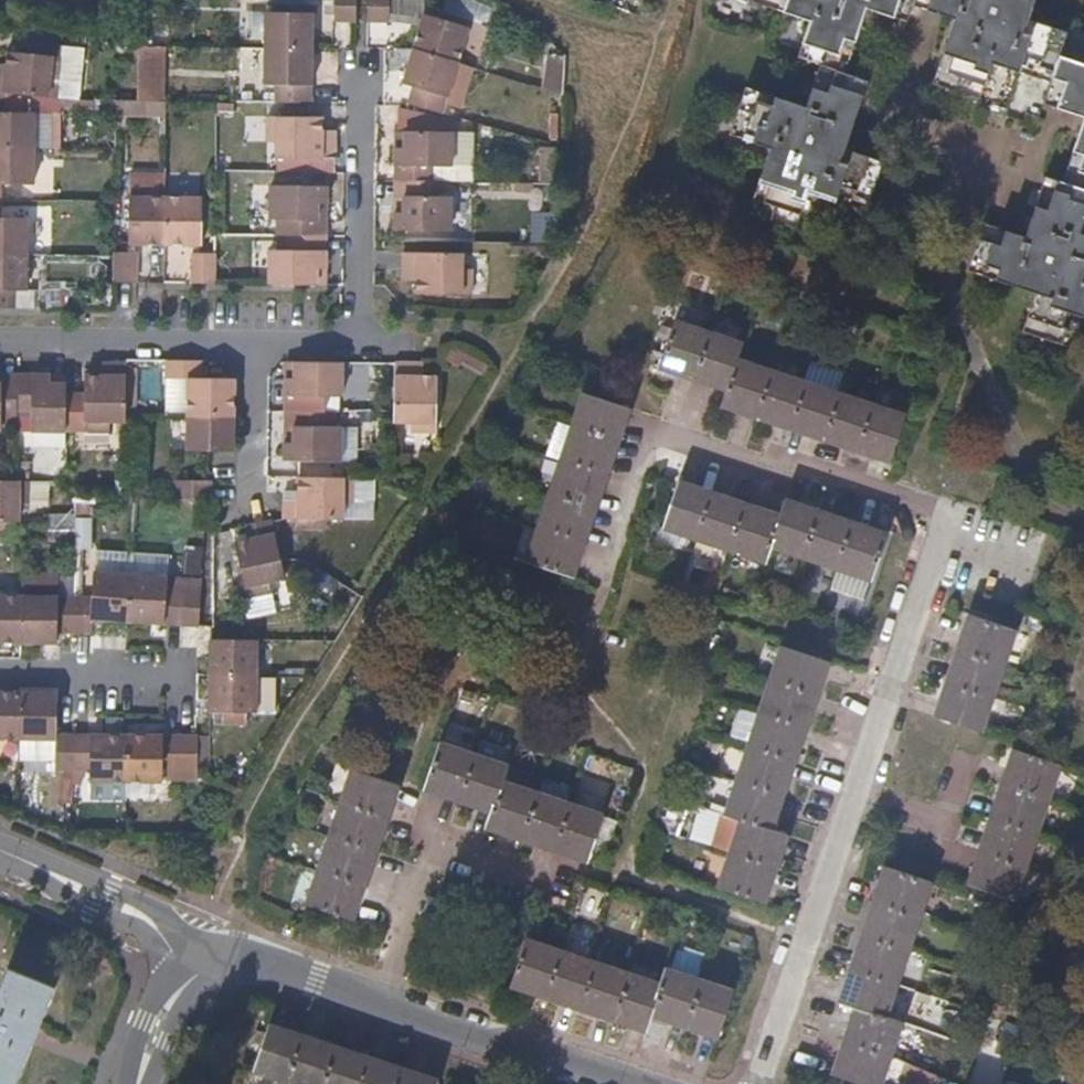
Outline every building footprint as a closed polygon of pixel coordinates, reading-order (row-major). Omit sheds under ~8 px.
[(338,19),(358,19),(361,19),(361,0),(337,0),(338,19)] [(372,20),(375,20),(395,20),(395,0),(371,0),(372,20)] [(744,1),(803,21),(791,56),(813,62),(799,105),(738,85),(723,134),(763,148),(742,212),(788,228),(801,193),(858,212),(874,161),(838,149),(860,82),(838,75),(858,11),(900,25),(905,8),(932,17),(947,23),(927,86),(974,103),(987,67),(1044,85),(1038,107),(1079,121),(1063,172),(1060,184),(1043,179),(1023,238),(982,225),(967,272),(1035,294),(1023,334),(1072,350),(1083,312),(1083,236),(1078,235),(1083,217),(1083,67),(1055,57),(1060,34),(1022,22),(1029,0),(744,0),(744,1)] [(427,26),(421,46),(464,58),(474,26),(431,13),(430,15),(427,26)] [(266,14),(266,48),(311,48),(311,14),(266,14)] [(137,96),(116,96),(116,115),(165,116),(167,42),(139,41),(137,96)] [(414,99),(449,109),(464,58),(421,46),(411,80),(419,84),(414,99)] [(311,48),(266,48),(266,84),(275,84),(275,102),(312,103),(311,48)] [(30,94),(52,96),(53,80),(62,80),(64,56),(9,50),(8,68),(8,79),(0,79),(0,92),(30,94)] [(8,79),(8,68),(0,68),(0,79),(8,79)] [(0,92),(0,147),(37,147),(38,113),(30,113),(30,94),(0,92)] [(334,159),(333,144),(320,143),(320,133),(321,119),(266,118),(266,139),(273,139),(273,159),(334,159)] [(397,147),(397,177),(406,176),(437,176),(437,162),(452,163),(452,128),(408,128),(407,147),(397,147)] [(397,128),(397,147),(407,147),(408,128),(397,128)] [(320,143),(333,144),(333,133),(320,133),(320,143)] [(7,201),(6,184),(36,185),(37,147),(0,147),(0,201),(7,201)] [(445,192),(444,176),(437,176),(406,176),(406,205),(397,205),(397,226),(452,226),(452,192),(445,192)] [(406,176),(397,177),(397,205),(406,205),(406,176)] [(280,217),(280,233),(287,233),(319,233),(319,203),(327,203),(327,185),(272,185),(272,216),(280,217)] [(172,242),(172,198),(134,198),(134,242),(137,242),(150,242),(172,242)] [(206,199),(172,198),(172,242),(190,242),(203,242),(206,242),(206,199)] [(0,201),(0,254),(31,254),(31,221),(7,221),(7,201),(0,201)] [(319,233),(328,233),(327,203),(319,203),(319,233)] [(328,264),(328,233),(319,233),(287,233),(288,247),(271,247),(271,282),(319,282),(318,264),(328,264)] [(420,264),(420,273),(420,290),(474,291),(474,265),(467,265),(467,248),(406,248),(406,264),(420,264)] [(141,251),(121,251),(121,254),(121,281),(141,281),(141,251)] [(196,252),(197,282),(222,282),(222,253),(196,252)] [(0,254),(0,308),(21,308),(21,292),(32,292),(31,254),(0,254)] [(319,282),(328,283),(328,264),(318,264),(319,282)] [(406,274),(420,273),(420,264),(406,264),(406,274)] [(695,379),(708,335),(674,323),(660,367),(695,379)] [(740,346),(708,335),(695,379),(726,390),(736,361),(740,346)] [(450,358),(443,371),(456,378),(459,372),(482,385),(487,375),(455,358),(454,361),(450,358)] [(111,426),(128,427),(128,415),(129,361),(113,361),(114,379),(104,379),(86,378),(86,433),(111,434),(111,426)] [(104,361),(104,379),(114,379),(113,361),(104,361)] [(770,372),(736,361),(726,390),(722,405),(755,417),(770,372)] [(202,378),(202,362),(164,362),(164,380),(190,380),(190,415),(234,415),(233,379),(202,378)] [(340,399),(341,364),(293,364),(293,381),(284,382),(283,413),(294,413),(324,413),(324,399),(340,399)] [(293,364),(284,364),(284,382),(293,381),(293,364)] [(392,414),(392,426),(411,426),(411,433),(434,433),(436,378),(423,378),(413,378),(412,366),(412,364),(392,364),(392,414)] [(424,367),(412,366),(413,378),(423,378),(424,367)] [(803,383),(770,372),(755,417),(789,428),(803,383)] [(0,377),(0,386),(19,386),(19,377),(0,377)] [(34,432),(68,432),(69,387),(50,387),(50,377),(19,377),(19,386),(19,415),(33,415),(34,432)] [(50,387),(69,387),(69,377),(50,377),(50,387)] [(836,394),(803,383),(789,428),(822,439),(836,394)] [(19,423),(19,415),(19,386),(0,386),(0,431),(5,432),(5,423),(19,423)] [(572,426),(616,441),(627,410),(583,394),(572,426)] [(870,405),(836,394),(822,439),(856,450),(870,405)] [(903,416),(870,405),(856,450),(889,461),(903,416)] [(330,429),(330,413),(324,413),(294,413),(293,443),(283,443),(282,462),(338,462),(338,429),(330,429)] [(294,413),(283,413),(283,443),(293,443),(294,413)] [(190,452),(212,452),(235,452),(234,415),(190,415),(190,452)] [(561,460),(605,476),(616,441),(572,426),(561,460)] [(549,494),(593,510),(605,476),(561,460),(549,494)] [(350,503),(350,479),(295,478),(295,494),(295,504),(280,504),(280,520),(341,521),(342,503),(350,503)] [(24,524),(24,506),(33,506),(33,481),(18,481),(0,480),(0,524),(24,524)] [(696,537),(711,493),(678,482),(663,526),(696,537)] [(178,500),(207,500),(212,500),(212,484),(178,484),(178,500)] [(730,549),(745,505),(711,493),(696,537),(730,549)] [(280,494),(280,504),(295,504),(295,494),(280,494)] [(538,527),(582,543),(593,510),(549,494),(538,527)] [(784,500),(779,517),(770,543),(803,555),(818,512),(784,500)] [(779,517),(745,505),(730,549),(763,561),(770,543),(779,517)] [(851,522),(818,512),(803,555),(836,566),(851,522)] [(283,579),(279,559),(271,519),(257,522),(259,534),(249,536),(233,539),(242,594),(267,589),(265,583),(283,579)] [(247,524),(249,536),(259,534),(257,522),(247,524)] [(885,533),(851,522),(836,566),(871,577),(885,533)] [(571,576),(582,543),(538,527),(527,561),(571,576)] [(79,596),(79,633),(97,633),(97,618),(129,621),(132,576),(99,574),(99,596),(79,596)] [(129,621),(182,625),(184,591),(171,590),(172,578),(132,576),(129,621)] [(184,591),(182,625),(200,626),(202,592),(184,591)] [(11,641),(25,641),(25,595),(0,595),(0,641),(11,641)] [(61,633),(79,633),(79,596),(25,595),(25,641),(60,642),(61,633)] [(958,648),(1003,664),(1014,630),(969,615),(958,648)] [(209,675),(254,675),(254,640),(210,639),(209,675)] [(781,647),(770,679),(815,695),(826,662),(781,647)] [(992,700),(994,692),(996,686),(1003,664),(958,648),(946,684),(963,690),(976,694),(992,700)] [(254,710),(254,675),(209,675),(209,710),(254,710)] [(770,679),(759,713),(771,717),(804,728),(809,713),(811,707),(815,695),(770,679)] [(946,684),(943,692),(941,698),(935,717),(981,734),(992,700),(976,694),(963,690),(946,684)] [(17,737),(18,691),(0,691),(0,736),(17,737)] [(55,765),(70,765),(70,730),(56,729),(56,710),(56,691),(18,691),(17,737),(55,737),(55,765)] [(771,717),(759,713),(757,719),(747,748),(792,762),(804,728),(771,717)] [(88,775),(123,775),(124,730),(87,730),(75,730),(70,730),(70,765),(88,765),(88,775)] [(124,730),(123,775),(161,776),(161,767),(175,767),(177,730),(124,730)] [(176,770),(194,771),(194,730),(177,730),(175,767),(176,770)] [(439,744),(437,748),(435,755),(425,789),(458,800),(473,756),(462,752),(448,747),(439,744)] [(792,762),(747,748),(736,780),(781,796),(792,762)] [(1002,784),(1047,798),(1058,765),(1014,750),(1002,784)] [(473,756),(458,800),(491,812),(500,784),(505,768),(473,756)] [(340,802),(384,819),(397,786),(353,770),(340,802)] [(770,829),(781,796),(736,780),(725,814),(741,820),(770,829)] [(500,784),(491,812),(485,828),(519,839),(534,794),(500,784)] [(1036,831),(1047,798),(1002,784),(992,816),(1036,831)] [(534,794),(519,839),(553,850),(568,805),(534,794)] [(328,836),(371,853),(384,819),(340,802),(328,836)] [(568,805),(553,850),(586,861),(601,816),(568,805)] [(1025,865),(1036,831),(992,816),(980,849),(1025,865)] [(786,834),(770,829),(741,820),(730,854),(774,869),(786,834)] [(316,869),(359,885),(371,853),(328,836),(316,869)] [(1014,898),(1025,865),(980,849),(969,884),(1014,898)] [(774,869),(730,854),(719,888),(763,903),(774,869)] [(873,903),(919,917),(931,883),(885,868),(873,903)] [(346,919),(359,885),(316,869),(303,902),(346,919)] [(863,935),(908,950),(919,917),(873,903),(863,935)] [(851,969),(896,983),(908,950),(863,935),(851,969)] [(544,996),(558,951),(526,940),(510,985),(544,996)] [(577,1007),(592,963),(558,951),(544,996),(577,1007)] [(612,1019),(627,975),(592,963),(577,1007),(612,1019)] [(16,1083),(34,1039),(55,988),(9,969),(0,990),(0,1077),(16,1083)] [(666,969),(660,986),(650,1015),(685,1026),(699,981),(666,969)] [(884,1017),(896,983),(851,969),(840,1003),(855,1008),(884,1017)] [(660,986),(627,975),(612,1019),(645,1030),(650,1015),(660,986)] [(733,993),(699,981),(685,1026),(719,1037),(733,993)] [(901,1023),(884,1017),(855,1008),(844,1042),(889,1057),(901,1023)] [(288,1082),(302,1037),(273,1027),(258,1072),(288,1082)] [(336,1048),(302,1037),(288,1082),(294,1083),(324,1083),(336,1048)] [(889,1057),(844,1042),(833,1075),(861,1083),(879,1083),(889,1057)] [(369,1059),(336,1048),(324,1083),(361,1083),(369,1059)] [(403,1070),(369,1059),(361,1083),(399,1083),(403,1070)] [(403,1070),(399,1083),(436,1083),(437,1082),(403,1070)]
